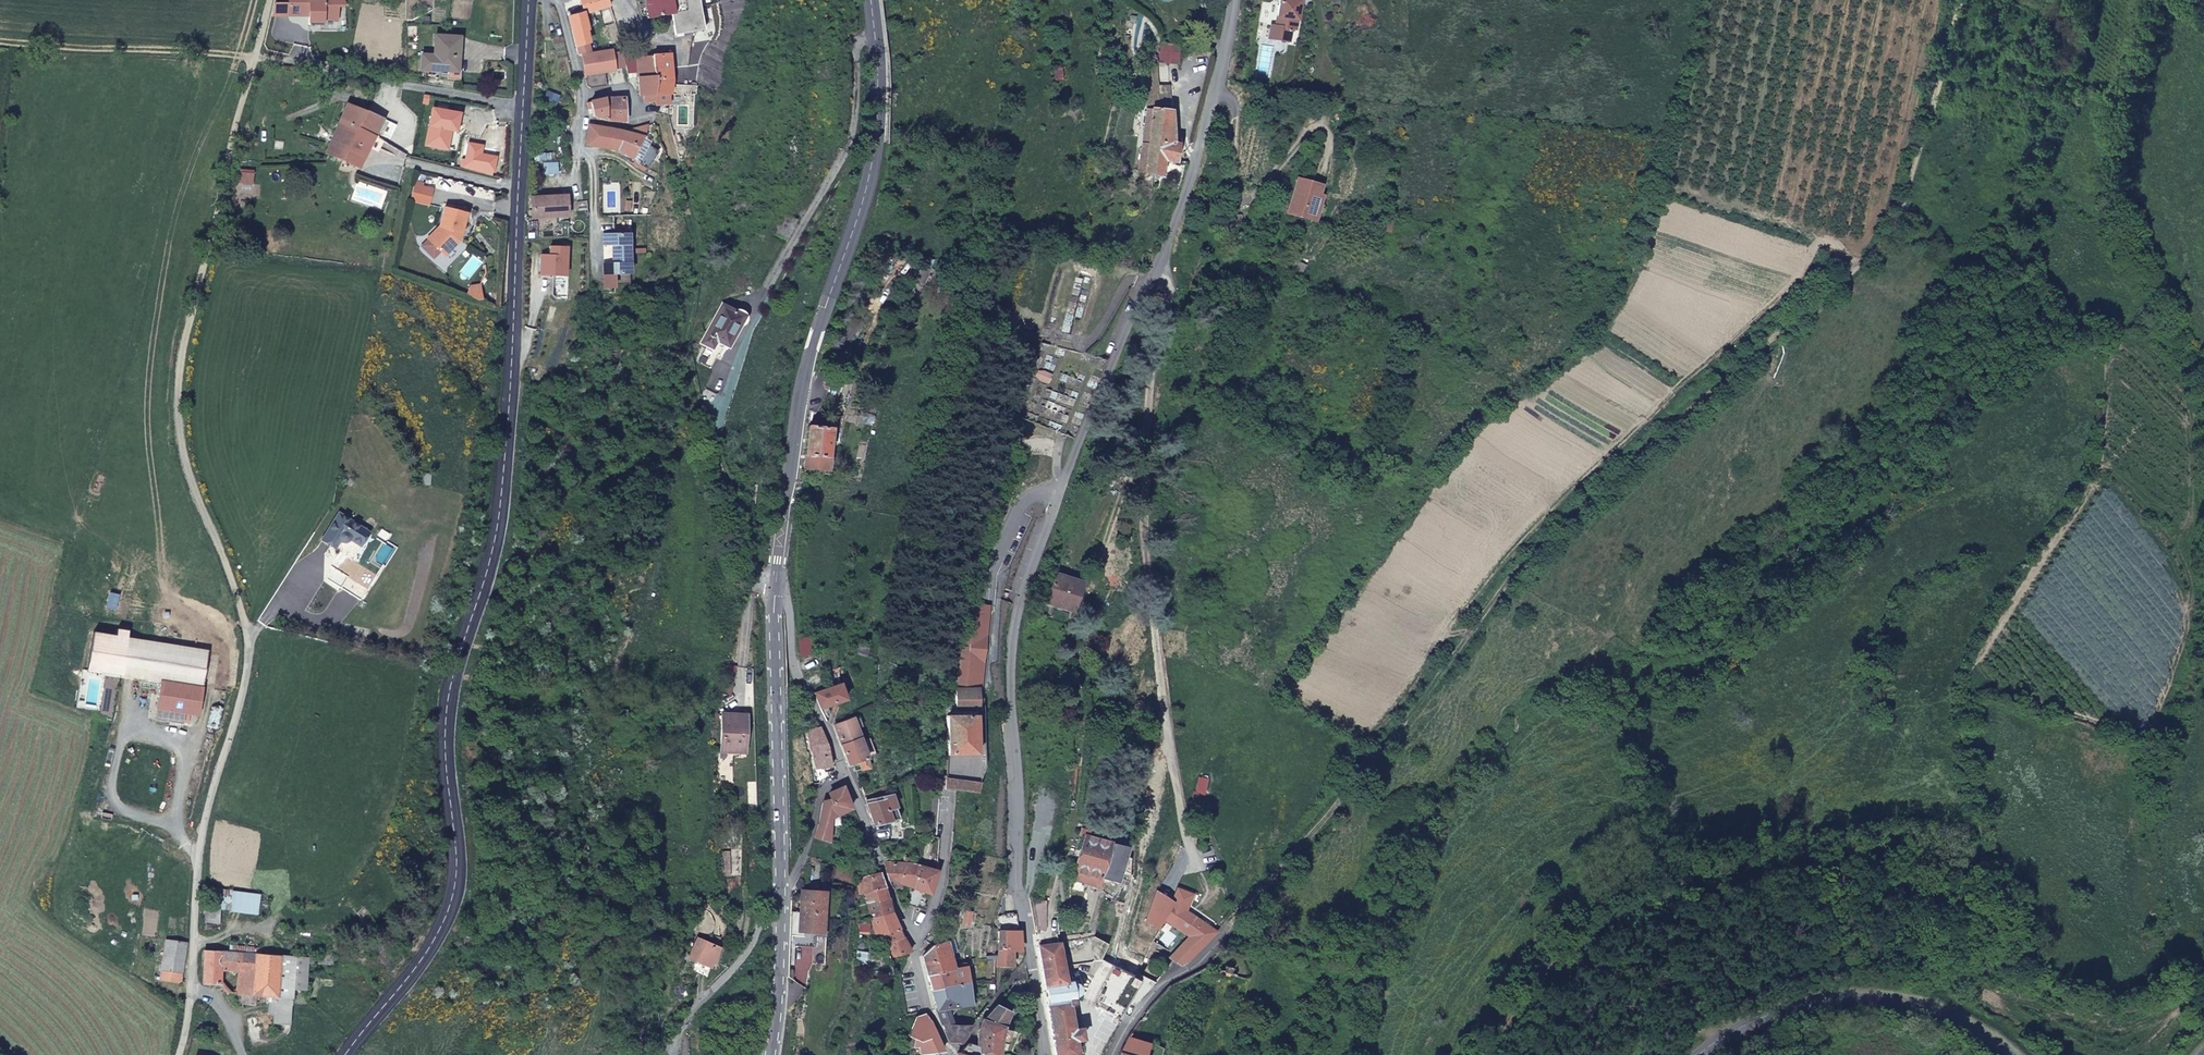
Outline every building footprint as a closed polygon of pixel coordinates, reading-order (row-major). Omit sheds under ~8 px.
[(284,16),(305,17),(304,23),(332,22),(332,8),(337,9),(337,0),(285,0),(284,16)] [(428,0),(417,0),(416,8),(428,8),(428,0)] [(629,35),(652,36),(653,0),(630,0),(629,35)] [(683,0),(653,0),(652,36),(651,44),(650,60),(682,56),(683,0)] [(1293,55),(1296,43),(1300,44),(1305,12),(1310,6),(1302,0),(1293,0),(1286,7),(1280,38),(1276,38),(1274,52),(1293,55)] [(578,25),(558,30),(567,56),(585,51),(578,25)] [(413,58),(412,72),(441,77),(451,78),(455,43),(431,39),(427,59),(413,58)] [(588,67),(585,51),(567,56),(572,71),(575,70),(588,67)] [(595,86),(610,81),(610,80),(609,62),(588,67),(575,70),(577,82),(578,86),(580,90),(587,88),(595,86)] [(631,98),(630,112),(635,113),(646,114),(646,107),(646,96),(648,70),(633,72),(631,98)] [(667,72),(648,70),(646,96),(646,107),(665,109),(666,97),(667,72)] [(1150,93),(1169,128),(1178,129),(1170,102),(1163,76),(1153,76),(1150,93)] [(451,78),(441,77),(440,86),(450,87),(451,78)] [(412,119),(416,103),(399,100),(396,114),(412,119)] [(1178,129),(1185,130),(1188,111),(1188,104),(1185,103),(1170,102),(1178,129)] [(338,109),(331,134),(348,140),(350,135),(358,114),(338,109)] [(386,125),(408,134),(412,119),(396,114),(391,112),(386,125)] [(350,135),(370,142),(377,122),(358,114),(350,135)] [(601,139),(601,116),(595,115),(579,116),(579,130),(586,132),(597,138),(601,139)] [(616,121),(601,116),(601,139),(617,140),(616,121)] [(412,119),(408,134),(425,138),(429,123),(412,119)] [(1169,128),(1156,186),(1169,188),(1171,176),(1182,179),(1185,159),(1181,158),(1185,130),(1178,129),(1169,128)] [(331,134),(323,158),(342,164),(341,164),(348,140),(331,134)] [(348,140),(341,164),(361,169),(370,142),(350,135),(348,140)] [(645,179),(653,170),(654,153),(634,149),(632,155),(581,146),(579,158),(590,160),(601,164),(635,192),(645,179)] [(643,200),(654,191),(645,179),(635,192),(643,200)] [(266,183),(252,182),(253,191),(267,191),(266,183)] [(410,192),(407,209),(426,214),(429,198),(410,192)] [(1314,194),(1302,228),(1324,234),(1331,210),(1334,200),(1314,194)] [(553,206),(520,213),(527,236),(559,230),(553,206)] [(1331,210),(1324,234),(1329,236),(1337,212),(1331,210)] [(421,252),(433,264),(454,243),(457,245),(462,226),(440,218),(433,242),(421,252)] [(621,249),(622,240),(614,240),(614,249),(620,250),(621,249)] [(440,270),(442,268),(455,254),(457,245),(454,243),(433,264),(440,270)] [(596,292),(614,291),(615,291),(622,291),(621,249),(620,250),(614,249),(595,250),(596,262),(605,262),(605,279),(596,280),(596,292)] [(934,278),(926,275),(919,302),(928,304),(934,278)] [(464,297),(458,303),(460,309),(467,311),(472,308),(473,303),(471,298),(464,297)] [(711,377),(711,382),(719,384),(721,371),(724,371),(726,347),(730,344),(731,339),(729,335),(722,333),(718,336),(703,336),(700,377),(711,377)] [(809,430),(803,472),(815,476),(820,431),(809,430)] [(753,513),(755,490),(748,490),(745,512),(753,513)] [(337,554),(350,562),(356,550),(326,531),(310,558),(322,566),(327,559),(334,559),(337,554)] [(1056,618),(1082,629),(1092,602),(1067,592),(1056,618)] [(984,682),(991,603),(967,604),(957,686),(984,682)] [(186,724),(188,714),(200,716),(209,652),(128,639),(129,633),(117,631),(116,637),(93,633),(88,671),(163,683),(158,720),(186,724)] [(811,636),(798,638),(801,656),(814,654),(811,636)] [(983,755),(981,688),(957,688),(958,715),(949,716),(948,756),(983,755)] [(851,710),(846,697),(823,702),(834,728),(838,726),(837,715),(851,710)] [(744,725),(724,724),(722,761),(744,761),(744,725)] [(840,732),(848,752),(864,747),(857,727),(843,731),(840,732)] [(840,770),(823,737),(810,743),(825,776),(840,770)] [(848,752),(855,771),(864,768),(868,777),(873,774),(871,767),(865,750),(864,747),(848,752)] [(865,750),(871,767),(879,764),(873,747),(865,750)] [(1215,779),(1204,776),(1200,794),(1211,798),(1215,779)] [(982,782),(948,778),(946,790),(980,793),(982,782)] [(847,819),(859,814),(851,794),(838,799),(841,805),(847,819)] [(874,810),(880,829),(895,824),(892,813),(900,810),(896,799),(888,802),(889,805),(874,810)] [(822,843),(840,845),(847,819),(841,805),(832,810),(822,843)] [(895,824),(902,821),(904,821),(900,810),(892,813),(895,824)] [(1122,889),(1144,861),(1108,853),(1088,881),(1107,886),(1122,889)] [(898,884),(916,890),(921,866),(894,870),(898,884)] [(937,898),(943,872),(921,866),(916,890),(937,898)] [(859,884),(861,907),(869,905),(893,901),(885,875),(858,879),(859,884)] [(1183,908),(1191,913),(1199,895),(1186,887),(1175,904),(1183,908)] [(832,920),(828,893),(806,896),(808,917),(800,918),(803,942),(825,939),(824,921),(832,920)] [(251,901),(200,896),(199,909),(212,914),(222,918),(249,921),(251,901)] [(869,905),(871,921),(899,916),(893,901),(869,905)] [(1192,936),(1204,922),(1191,913),(1183,908),(1175,904),(1168,920),(1192,936)] [(1046,905),(1034,908),(1038,936),(1044,935),(1046,905)] [(915,953),(908,939),(899,916),(871,921),(874,947),(876,947),(883,964),(915,953)] [(1018,920),(1014,919),(1004,919),(1004,936),(1002,936),(999,963),(1013,963),(1014,953),(1022,953),(1024,944),(1024,935),(1016,936),(1018,920)] [(835,920),(832,920),(824,921),(825,939),(826,956),(837,955),(835,920)] [(1185,968),(1220,934),(1204,922),(1192,936),(1171,962),(1175,965),(1185,968)] [(702,964),(713,966),(714,966),(725,943),(722,941),(724,932),(708,930),(707,940),(694,939),(690,961),(702,964)] [(183,981),(187,940),(164,938),(161,979),(183,981)] [(226,955),(198,955),(195,991),(221,990),(221,972),(238,973),(239,956),(251,954),(250,946),(226,946),(226,955)] [(1076,1040),(1083,1038),(1080,1025),(1073,1026),(1068,998),(1073,997),(1072,992),(1077,990),(1076,984),(1071,985),(1070,980),(1064,981),(1058,949),(1041,952),(1058,1054),(1079,1054),(1076,1040)] [(940,950),(929,959),(931,968),(944,965),(942,950),(940,950)] [(248,1012),(249,965),(251,954),(239,956),(238,973),(230,998),(231,1012),(236,1011),(248,1012)] [(308,970),(335,969),(334,961),(328,960),(320,960),(295,960),(295,965),(249,965),(248,1012),(236,1011),(237,1020),(255,1020),(255,1012),(269,1012),(269,1029),(274,1029),(274,1038),(290,1038),(291,1029),(303,1030),(308,970)] [(702,974),(712,976),(714,971),(713,966),(702,964),(702,974)] [(952,974),(951,964),(944,965),(931,968),(933,978),(952,974)] [(1119,1021),(1128,1005),(1140,984),(1114,973),(1094,1008),(1119,1021)] [(952,974),(933,978),(937,994),(955,991),(952,974)] [(955,991),(937,994),(941,1014),(947,1028),(958,1028),(956,1010),(956,1001),(955,991)] [(997,1013),(988,1023),(982,1038),(980,1049),(979,1054),(1002,1054),(1007,1019),(997,1013)] [(921,1032),(929,1016),(919,1023),(921,1032)] [(929,1016),(921,1032),(928,1054),(939,1054),(947,1052),(944,1042),(938,1027),(934,1020),(929,1016)] [(973,1029),(958,1028),(947,1028),(954,1043),(964,1044),(973,1029)] [(1133,1054),(1136,1047),(1139,1040),(1132,1038),(1123,1054),(1136,1054),(1133,1054)] [(980,1049),(969,1046),(964,1054),(979,1054),(980,1049)]
